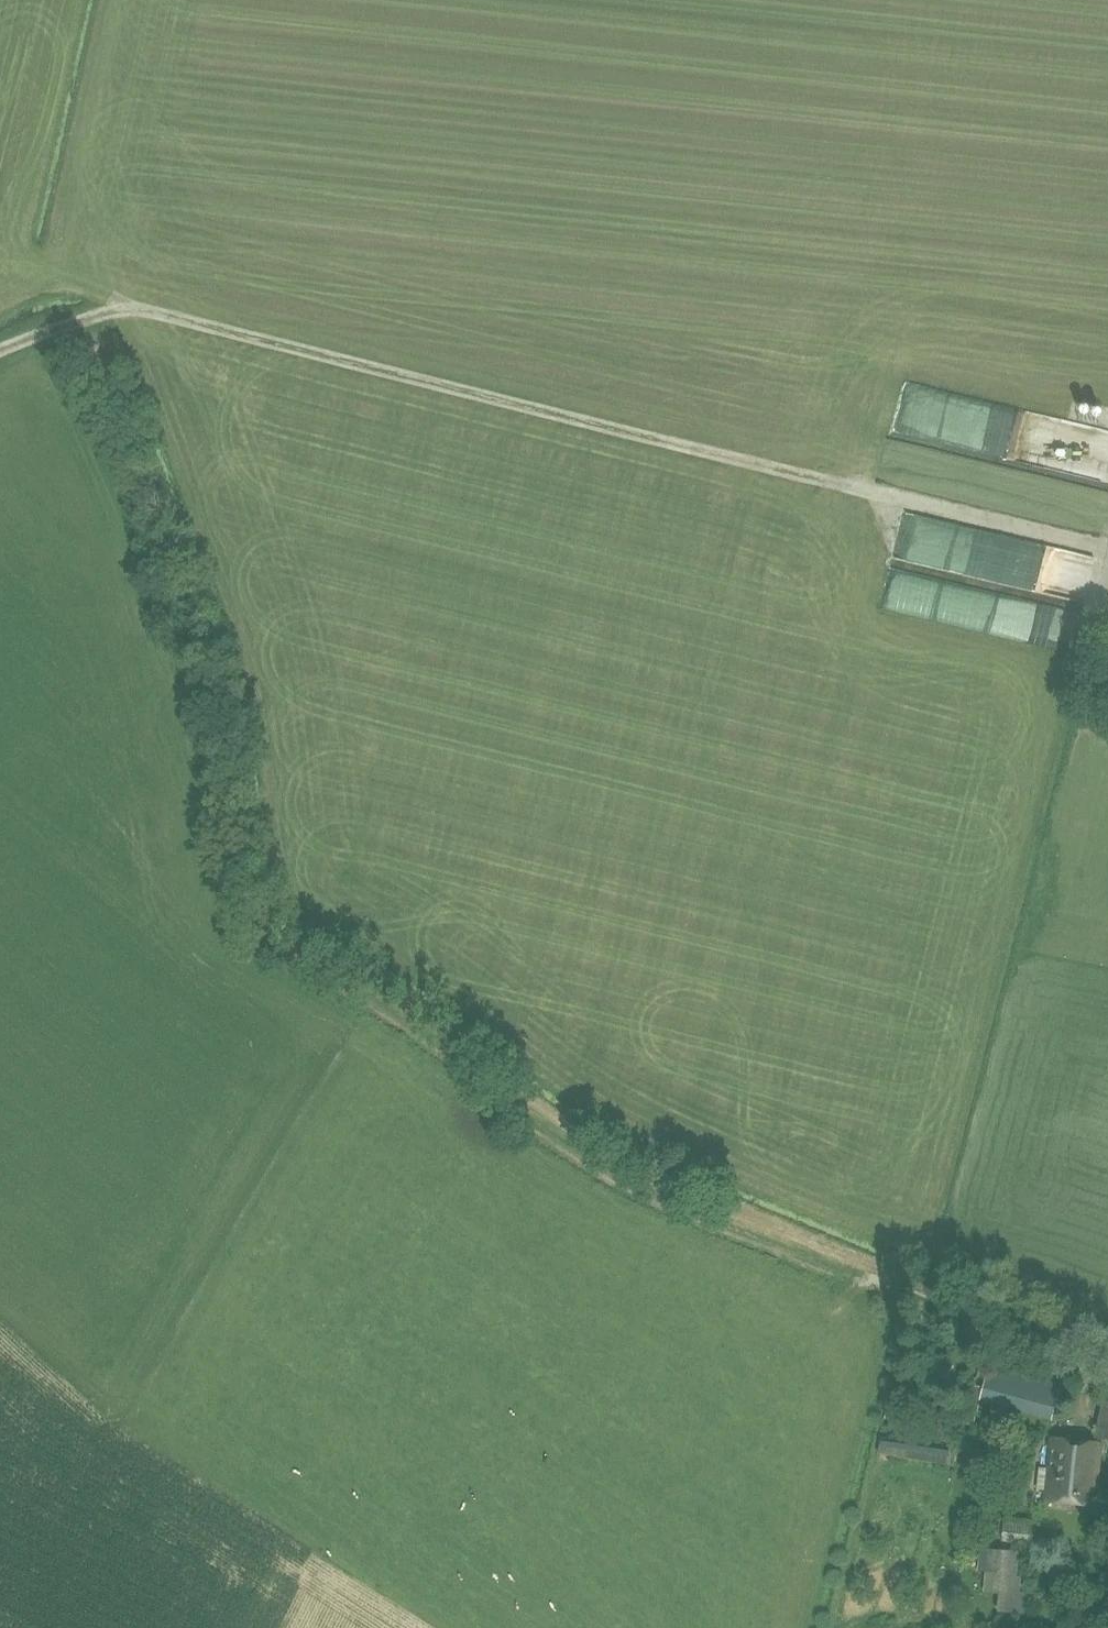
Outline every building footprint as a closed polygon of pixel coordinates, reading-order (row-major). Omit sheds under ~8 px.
[(980,457),(903,448),(899,484),(976,493),(980,457)] [(990,460),(983,496),(1041,507),(1048,472),(990,460)] [(1107,602),(1107,559),(1066,552),(1059,592),(1107,602)] [(979,1402),(1054,1423),(1064,1385),(989,1365),(983,1388),(971,1383),(961,1422),(973,1425),(979,1402)] [(1107,1441),(1107,1404),(1104,1403),(1096,1439),(1107,1441)] [(1104,1446),(1053,1440),(1045,1503),(1095,1509),(1104,1446)] [(998,1517),(996,1532),(1025,1537),(1028,1522),(998,1517)] [(1017,1579),(1018,1551),(986,1549),(984,1595),(998,1596),(997,1611),(1018,1613),(1020,1579),(1017,1579)]
